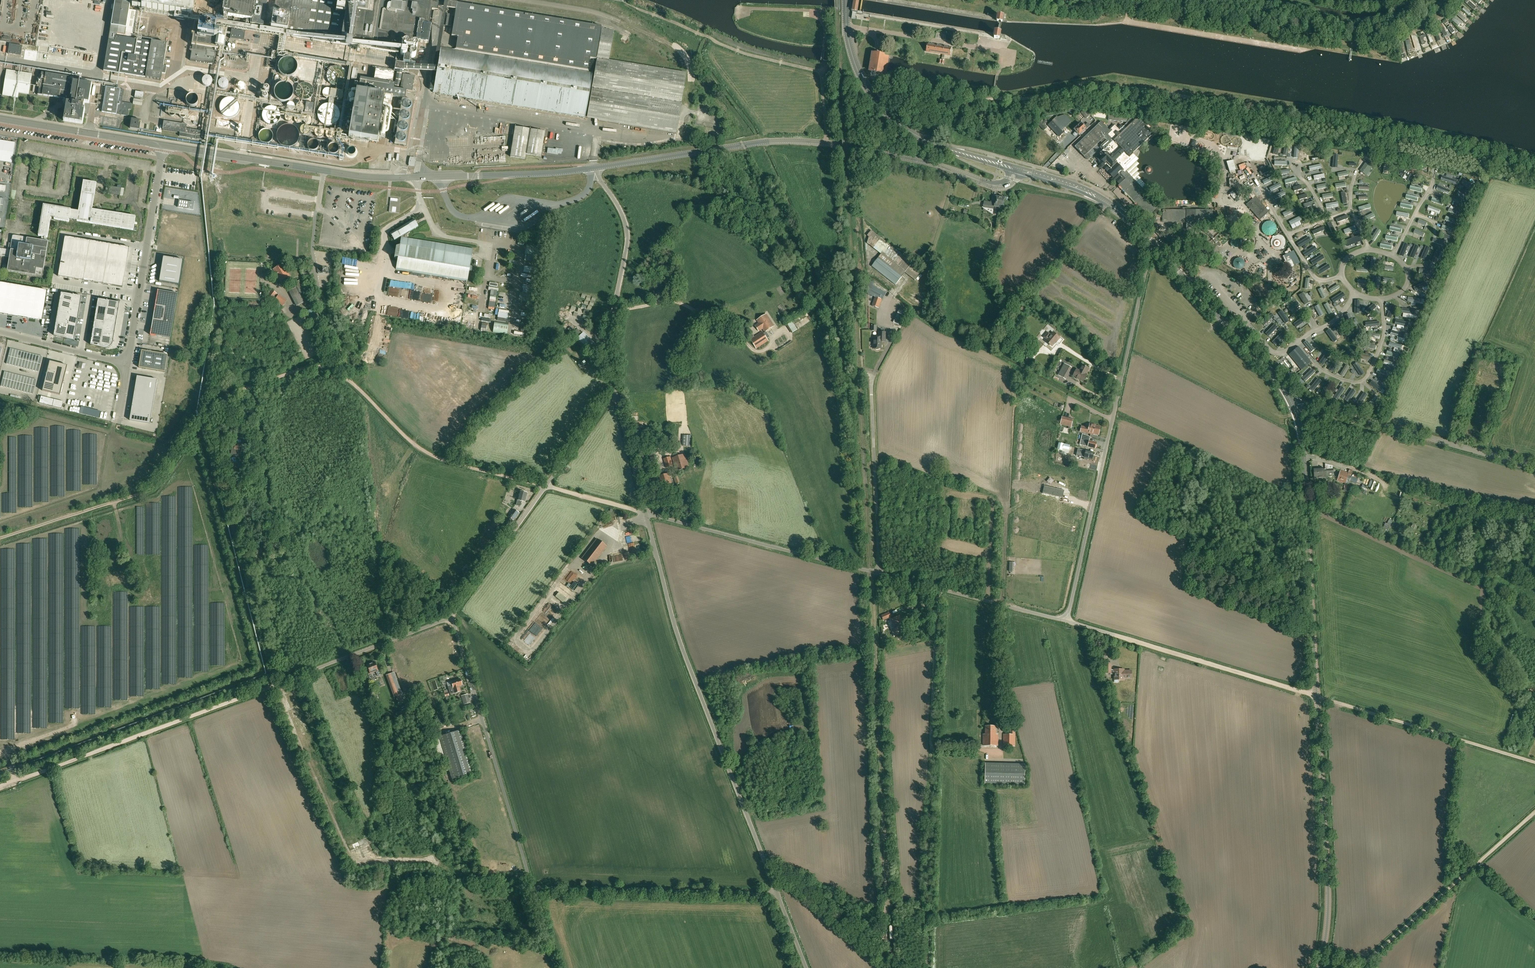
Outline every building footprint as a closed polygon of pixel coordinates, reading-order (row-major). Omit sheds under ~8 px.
[(129,10),(130,3),(131,3),(131,0),(116,0),(109,40),(104,71),(146,78),(161,80),(162,74),(166,75),(167,68),(163,67),(167,44),(152,41),(152,39),(147,38),(146,42),(132,39),(132,34),(135,34),(139,11),(129,10)] [(132,6),(137,7),(137,9),(142,9),(142,8),(192,16),(192,15),(223,21),(224,16),(224,15),(228,16),(229,17),(228,19),(233,20),(234,20),(234,19),(233,19),(233,17),(234,17),(239,18),(240,18),(246,19),(250,20),(251,20),(250,24),(263,26),(264,21),(267,0),(133,0),(132,6)] [(274,13),(273,13),(270,33),(285,35),(283,49),(393,66),(396,53),(398,36),(416,39),(415,41),(428,43),(431,25),(429,25),(431,13),(437,14),(438,6),(432,5),(433,0),(276,0),(274,13)] [(452,36),(596,59),(601,27),(457,3),(449,2),(449,6),(456,7),(452,36)] [(222,26),(193,22),(191,34),(192,35),(191,45),(193,45),(217,49),(218,49),(218,47),(219,48),(220,41),(219,41),(220,38),(217,38),(218,33),(221,34),(222,26)] [(613,30),(602,27),(587,118),(676,132),(686,73),(608,60),(613,30)] [(244,41),(245,32),(231,29),(230,39),(244,41)] [(595,62),(596,59),(452,36),(451,39),(457,39),(455,51),(588,72),(590,61),(595,62)] [(23,46),(10,43),(8,53),(21,55),(23,46)] [(934,52),(936,45),(927,44),(926,51),(934,52)] [(215,64),(217,49),(193,45),(190,60),(215,64)] [(942,54),(944,46),(936,45),(934,52),(942,54)] [(588,72),(455,51),(454,50),(454,48),(453,50),(448,49),(448,47),(447,49),(442,48),(442,46),(441,48),(439,58),(437,67),(438,68),(437,71),(430,70),(398,64),(397,71),(394,84),(361,78),(358,91),(391,97),(398,98),(403,72),(403,71),(429,75),(436,77),(434,94),(435,92),(440,93),(440,95),(441,93),(446,94),(446,96),(447,94),(452,95),(452,97),(453,95),(458,96),(458,98),(459,96),(464,96),(464,99),(465,97),(470,97),(470,100),(471,98),(476,98),(476,101),(477,99),(482,99),(482,101),(482,102),(483,99),(488,100),(488,102),(488,103),(489,100),(494,101),(494,103),(494,104),(494,101),(500,102),(500,104),(500,102),(506,103),(506,105),(506,103),(512,104),(512,106),(512,104),(518,105),(518,107),(518,105),(524,106),(524,108),(524,106),(530,107),(530,109),(530,107),(536,108),(536,110),(536,108),(542,109),(542,111),(542,109),(548,110),(548,112),(548,110),(554,111),(554,113),(554,111),(560,112),(560,114),(560,112),(566,113),(566,115),(566,113),(572,114),(572,116),(572,114),(578,115),(578,117),(578,115),(584,116),(584,118),(584,116),(585,116),(585,111),(586,111),(588,102),(587,102),(592,73),(591,73),(592,71),(591,71),(591,73),(588,72)] [(944,46),(942,54),(950,55),(952,48),(944,46)] [(886,73),(889,56),(873,53),(870,71),(872,71),(871,75),(885,77),(885,73),(886,73)] [(374,75),(380,76),(380,77),(383,78),(383,77),(391,78),(392,72),(390,72),(390,71),(384,71),(381,70),(375,69),(374,75)] [(7,70),(3,95),(18,97),(19,93),(29,94),(32,74),(7,70)] [(74,78),(41,72),(40,80),(39,79),(37,87),(39,87),(38,94),(65,99),(67,103),(65,117),(66,117),(65,121),(81,123),(82,120),(83,120),(85,109),(83,109),(85,101),(84,100),(83,100),(83,98),(89,99),(91,88),(90,88),(90,84),(75,82),(73,82),(74,78)] [(403,75),(400,90),(412,92),(415,77),(403,75)] [(106,87),(102,112),(128,116),(129,109),(131,110),(132,104),(124,102),(124,105),(120,104),(120,102),(119,101),(120,94),(123,95),(124,89),(106,87)] [(391,97),(358,91),(356,91),(352,114),(352,118),(349,136),(361,138),(377,141),(383,104),(391,105),(392,99),(391,99),(391,97)] [(394,144),(407,146),(414,100),(401,98),(394,144)] [(305,112),(313,114),(314,104),(306,102),(305,112)] [(1090,115),(1085,109),(1081,112),(1086,119),(1090,115)] [(1131,117),(1109,113),(1108,120),(1121,122),(1121,121),(1130,123),(1129,123),(1130,117),(1131,117)] [(1053,122),(1049,125),(1059,136),(1063,133),(1060,130),(1070,122),(1066,118),(1057,126),(1053,122)] [(1075,147),(1085,158),(1088,155),(1087,153),(1104,137),(1104,138),(1105,140),(1106,139),(1107,140),(1101,146),(1100,147),(1103,150),(1099,154),(1096,157),(1100,161),(1099,162),(1120,185),(1119,186),(1126,193),(1135,202),(1135,203),(1148,216),(1150,214),(1159,206),(1126,171),(1128,169),(1123,163),(1129,157),(1130,157),(1154,134),(1150,131),(1153,128),(1149,123),(1146,126),(1138,118),(1136,120),(1135,120),(1127,128),(1124,125),(1120,130),(1115,125),(1110,130),(1101,122),(1075,147)] [(140,130),(141,120),(132,119),(130,128),(140,130)] [(1044,130),(1047,127),(1045,124),(1047,122),(1045,119),(1043,122),(1042,120),(1038,124),(1044,130)] [(180,132),(180,136),(205,140),(206,132),(186,129),(187,125),(187,124),(182,123),(182,124),(164,121),(163,129),(180,132)] [(1079,135),(1083,131),(1086,129),(1086,130),(1091,126),(1088,123),(1086,125),(1083,122),(1082,123),(1075,130),(1075,131),(1076,132),(1077,132),(1079,135)] [(515,127),(510,157),(525,159),(526,154),(541,157),(545,132),(515,127)] [(12,163),(15,143),(0,141),(0,161),(12,163)] [(1302,158),(1307,147),(1304,146),(1299,157),(1302,158)] [(1236,169),(1233,160),(1227,162),(1230,171),(1236,169)] [(1367,163),(1361,171),(1366,174),(1372,166),(1370,165),(1372,164),(1369,162),(1368,164),(1367,163)] [(1385,163),(1384,170),(1394,172),(1395,165),(1385,163)] [(1270,167),(1260,172),(1261,175),(1271,170),(1270,167)] [(1402,168),(1398,175),(1409,181),(1413,174),(1402,168)] [(1273,176),(1262,181),(1264,184),(1274,180),(1273,176)] [(1464,180),(1461,183),(1470,190),(1472,187),(1464,180)] [(42,236),(47,237),(48,237),(51,217),(54,218),(54,219),(69,222),(70,219),(77,221),(134,230),(136,216),(92,209),(93,203),(97,183),(84,181),(79,211),(71,210),(71,209),(44,205),(39,236),(42,236)] [(1279,183),(1269,188),(1271,191),(1281,186),(1279,183)] [(1241,184),(1233,191),(1237,196),(1245,190),(1241,184)] [(110,186),(108,193),(120,195),(122,188),(110,186)] [(1438,186),(1437,190),(1449,195),(1450,191),(1438,186)] [(1284,191),(1274,196),(1275,199),(1285,194),(1284,191)] [(1459,192),(1456,194),(1465,201),(1467,198),(1459,192)] [(1261,220),(1269,212),(1270,212),(1256,196),(1256,197),(1253,199),(1247,205),(1261,220)] [(1288,199),(1278,204),(1279,207),(1289,202),(1288,199)] [(389,211),(389,212),(399,213),(400,204),(400,202),(390,201),(389,211)] [(984,204),(983,208),(993,214),(994,205),(984,204)] [(1429,206),(1428,210),(1439,214),(1440,210),(1429,206)] [(1283,213),(1284,217),(1295,211),(1294,208),(1283,213)] [(180,210),(179,217),(194,219),(195,212),(180,210)] [(1214,210),(1162,210),(1162,222),(1187,222),(1187,225),(1186,229),(1180,229),(1180,237),(1189,237),(1189,234),(1194,234),(1194,229),(1204,229),(1205,229),(1214,229),(1214,225),(1214,210)] [(1374,214),(1373,213),(1363,218),(1364,221),(1375,216),(1375,215),(1374,214)] [(1289,222),(1291,225),(1302,220),(1300,216),(1289,222)] [(394,258),(398,259),(396,269),(468,281),(473,248),(407,237),(407,234),(410,233),(409,232),(418,226),(416,223),(414,220),(408,223),(396,229),(397,230),(390,234),(392,237),(394,241),(401,237),(400,246),(396,247),(394,258)] [(1335,232),(1331,222),(1327,223),(1332,233),(1335,232)] [(1161,238),(1165,235),(1161,231),(1163,229),(1161,227),(1159,228),(1159,224),(1154,224),(1154,230),(1155,231),(1156,233),(1161,238)] [(1355,226),(1344,230),(1345,234),(1356,229),(1355,226)] [(1379,229),(1378,229),(1371,239),(1375,241),(1381,231),(1380,230),(1379,229)] [(47,237),(42,236),(42,237),(41,237),(41,239),(42,240),(20,237),(19,237),(13,241),(12,242),(12,243),(9,243),(8,249),(1,248),(0,248),(0,250),(0,255),(9,257),(9,256),(10,256),(8,270),(8,271),(36,275),(36,274),(41,275),(42,269),(44,270),(44,269),(48,242),(48,241),(46,241),(46,240),(47,240),(47,238),(47,237)] [(1360,236),(1345,241),(1347,246),(1362,240),(1360,236)] [(1308,237),(1297,244),(1300,248),(1311,241),(1308,237)] [(78,249),(77,259),(87,261),(90,241),(80,239),(78,249)] [(90,241),(87,261),(96,262),(100,242),(90,241)] [(100,242),(96,262),(106,264),(110,244),(100,242)] [(1405,243),(1400,255),(1404,257),(1409,245),(1405,243)] [(110,244),(106,264),(111,265),(115,245),(110,244)] [(540,247),(526,244),(525,254),(539,256),(540,247)] [(115,245),(111,265),(116,266),(117,261),(118,256),(119,251),(120,246),(115,245)] [(1415,245),(1410,257),(1414,258),(1419,247),(1415,245)] [(1314,246),(1303,253),(1306,257),(1317,250),(1314,246)] [(1426,246),(1421,258),(1425,260),(1430,248),(1426,246)] [(64,247),(62,256),(77,259),(78,249),(74,248),(69,247),(64,247)] [(1438,259),(1441,251),(1437,249),(1432,261),(1433,261),(1436,262),(1437,259),(1438,259)] [(1294,253),(1293,250),(1290,252),(1282,256),(1288,268),(1292,266),(1299,262),(1294,253)] [(1322,255),(1311,262),(1313,265),(1324,258),(1322,255)] [(62,256),(60,266),(65,267),(70,268),(75,269),(77,259),(62,256)] [(183,260),(163,257),(159,281),(179,285),(183,260)] [(75,269),(73,279),(83,280),(87,261),(77,259),(75,269)] [(1235,260),(1234,262),(1233,264),(1234,266),(1234,267),(1236,269),(1237,270),(1239,270),(1241,270),(1243,269),(1244,267),(1245,266),(1245,264),(1244,262),(1243,261),(1242,259),(1240,259),(1239,259),(1237,259),(1235,260)] [(87,261),(83,280),(93,282),(96,262),(87,261)] [(96,262),(93,282),(103,284),(106,264),(96,262)] [(106,264),(103,284),(113,286),(114,280),(115,275),(115,271),(116,266),(111,265),(106,264)] [(276,277),(277,276),(282,283),(291,278),(282,264),(273,269),(275,272),(273,273),(276,277)] [(1328,264),(1317,271),(1319,275),(1330,268),(1328,264)] [(298,291),(291,295),(297,306),(299,305),(303,303),(303,304),(309,301),(304,292),(305,292),(300,280),(294,283),(296,287),(298,291)] [(1428,286),(1426,282),(1414,287),(1416,291),(1428,286)] [(42,320),(47,290),(0,283),(0,313),(42,320)] [(875,307),(878,308),(882,299),(886,293),(868,283),(868,287),(868,294),(875,297),(873,304),(876,305),(875,307)] [(1329,290),(1331,293),(1339,288),(1337,284),(1329,290)] [(1326,297),(1321,288),(1318,289),(1322,299),(1326,297)] [(150,335),(170,338),(178,293),(158,290),(150,335)] [(272,290),(268,295),(273,299),(277,294),(272,290)] [(61,293),(60,300),(72,302),(73,295),(61,293)] [(1299,295),(1305,305),(1309,302),(1303,293),(1299,295)] [(1341,293),(1331,298),(1333,302),(1343,296),(1341,293)] [(73,295),(72,302),(81,304),(82,296),(73,295)] [(98,299),(97,307),(107,308),(108,301),(98,299)] [(60,300),(59,308),(71,310),(72,302),(60,300)] [(1295,300),(1287,307),(1289,308),(1289,309),(1290,311),(1291,311),(1292,312),(1299,305),(1295,300)] [(108,301),(107,308),(119,310),(120,303),(108,301)] [(72,302),(71,310),(80,311),(81,304),(72,302)] [(1329,314),(1332,312),(1327,303),(1324,305),(1329,314)] [(1374,304),(1364,313),(1367,316),(1377,307),(1374,304)] [(1318,305),(1314,307),(1320,316),(1323,315),(1318,305)] [(1392,305),(1387,317),(1391,319),(1396,306),(1392,305)] [(893,322),(902,327),(910,312),(901,306),(893,322)] [(97,307),(96,314),(105,316),(107,308),(97,307)] [(59,308),(58,315),(69,317),(71,310),(59,308)] [(107,308),(105,316),(117,318),(119,310),(107,308)] [(1402,308),(1401,313),(1403,313),(1403,316),(1413,318),(1414,315),(1415,310),(1402,308)] [(311,323),(318,319),(312,309),(306,312),(311,323)] [(71,310),(69,317),(78,319),(80,311),(71,310)] [(1282,310),(1278,313),(1286,323),(1289,321),(1282,310)] [(1270,313),(1261,322),(1264,325),(1273,316),(1270,313)] [(1349,313),(1345,315),(1350,327),(1354,325),(1349,313)] [(96,314),(95,321),(104,323),(105,316),(96,314)] [(757,320),(759,323),(755,326),(759,331),(762,329),(765,332),(774,326),(766,314),(757,320)] [(58,315),(56,322),(68,324),(69,317),(58,315)] [(105,316),(104,323),(116,325),(117,318),(105,316)] [(1304,316),(1294,324),(1296,327),(1307,320),(1304,316)] [(69,317),(68,324),(77,326),(78,319),(69,317)] [(95,321),(93,329),(103,330),(104,323),(95,321)] [(56,322),(54,335),(66,338),(68,324),(56,322)] [(503,323),(495,322),(493,329),(493,332),(495,332),(507,334),(508,324),(503,323)] [(1339,322),(1336,325),(1342,336),(1346,334),(1339,322)] [(104,323),(103,330),(115,332),(116,325),(104,323)] [(68,324),(66,338),(75,340),(77,326),(68,324)] [(1275,324),(1266,333),(1269,336),(1278,327),(1275,324)] [(93,329),(92,336),(102,338),(103,330),(93,329)] [(1329,329),(1326,332),(1334,342),(1337,340),(1329,329)] [(102,338),(100,347),(102,347),(105,348),(106,348),(107,348),(108,348),(109,348),(110,347),(111,347),(111,346),(112,346),(112,345),(112,344),(113,344),(113,343),(113,342),(115,332),(103,330),(102,338)] [(751,340),(756,348),(768,340),(763,332),(751,340)] [(879,337),(872,337),(872,342),(874,342),(873,348),(875,348),(876,349),(878,349),(879,349),(881,349),(882,340),(885,340),(886,332),(879,332),(879,337)] [(1053,332),(1051,335),(1048,332),(1044,337),(1047,340),(1046,341),(1049,343),(1052,346),(1054,343),(1055,343),(1060,338),(1053,332)] [(1281,333),(1272,342),(1275,345),(1284,336),(1281,333)] [(582,334),(578,338),(592,353),(596,349),(582,334)] [(92,336),(91,345),(100,347),(102,338),(92,336)] [(1307,341),(1304,343),(1311,352),(1314,350),(1307,341)] [(1299,347),(1289,354),(1302,370),(1311,362),(1299,347)] [(11,348),(7,364),(39,372),(43,356),(11,348)] [(165,372),(168,355),(142,350),(139,368),(165,372)] [(1327,352),(1319,363),(1323,365),(1330,354),(1327,352)] [(590,363),(587,358),(578,365),(581,369),(590,363)] [(1336,358),(1329,369),(1332,372),(1339,361),(1336,358)] [(1035,359),(1032,365),(1047,373),(1050,367),(1035,359)] [(50,361),(43,391),(60,395),(61,392),(62,393),(65,384),(63,383),(68,366),(50,361)] [(1357,363),(1354,365),(1361,376),(1365,373),(1357,363)] [(1086,374),(1089,368),(1083,365),(1080,371),(1077,369),(1073,375),(1084,381),(1087,375),(1086,374)] [(1350,367),(1346,365),(1340,374),(1344,376),(1350,367)] [(1069,371),(1063,368),(1058,375),(1065,379),(1069,371)] [(1315,372),(1312,369),(1302,378),(1305,381),(1315,372)] [(37,380),(5,372),(1,386),(33,394),(37,380)] [(130,420),(150,424),(157,380),(137,377),(130,420)] [(1318,379),(1310,389),(1313,391),(1321,381),(1318,379)] [(1373,381),(1370,384),(1380,392),(1383,389),(1373,381)] [(1327,382),(1321,393),(1325,395),(1331,383),(1327,382)] [(1334,398),(1337,400),(1345,389),(1341,387),(1334,398)] [(1345,400),(1348,402),(1356,392),(1352,389),(1345,400)] [(1368,395),(1364,392),(1356,403),(1360,406),(1368,395)] [(49,405),(50,398),(41,396),(39,403),(49,405)] [(1368,404),(1367,404),(1370,407),(1379,399),(1378,398),(1377,397),(1376,396),(1368,404)] [(63,402),(54,399),(52,406),(62,408),(63,402)] [(1061,424),(1071,427),(1073,419),(1062,417),(1061,424)] [(1090,424),(1089,427),(1082,425),(1081,431),(1091,434),(1091,433),(1099,435),(1100,427),(1095,426),(1096,425),(1090,424)] [(1083,434),(1080,445),(1095,448),(1097,442),(1089,441),(1090,437),(1083,434)] [(237,446),(232,445),(231,455),(236,456),(236,453),(241,454),(242,445),(237,445),(237,446)] [(1083,450),(1082,456),(1085,457),(1084,459),(1088,460),(1088,458),(1092,459),(1093,458),(1094,456),(1093,455),(1094,452),(1086,451),(1083,450)] [(673,458),(677,471),(689,467),(685,454),(673,458)] [(239,466),(234,457),(226,462),(228,466),(227,467),(229,471),(239,466)] [(664,459),(667,467),(673,465),(670,457),(664,459)] [(1333,473),(1332,466),(1325,464),(1325,469),(1314,470),(1314,478),(1326,478),(1326,473),(1333,473)] [(1348,475),(1350,476),(1352,470),(1349,469),(1348,473),(1341,471),(1338,480),(1345,483),(1348,475)] [(663,486),(671,483),(668,473),(660,476),(663,486)] [(1068,486),(1067,490),(1075,492),(1074,496),(1079,497),(1082,487),(1077,486),(1076,487),(1068,486)] [(670,488),(664,490),(667,499),(673,497),(676,496),(674,491),(672,492),(670,488)] [(525,502),(527,493),(520,491),(517,500),(518,500),(516,505),(520,506),(521,501),(525,502)] [(1067,510),(1066,515),(1070,516),(1068,521),(1077,523),(1078,518),(1079,518),(1080,514),(1079,513),(1080,509),(1076,508),(1077,506),(1072,505),(1071,510),(1067,510)] [(508,516),(513,520),(519,513),(514,509),(508,516)] [(606,546),(597,539),(582,558),(591,566),(606,546)] [(630,557),(629,555),(636,553),(637,556),(642,555),(639,543),(634,544),(635,549),(628,551),(627,547),(624,548),(626,558),(630,557)] [(1282,570),(1286,566),(1282,561),(1277,565),(1282,570)] [(1199,582),(1190,579),(1187,585),(1197,588),(1199,582)] [(902,632),(900,627),(903,625),(899,616),(892,619),(896,628),(892,630),(895,635),(902,632)] [(370,673),(376,671),(378,676),(380,675),(378,670),(374,662),(367,665),(370,673)] [(1113,670),(1111,670),(1111,663),(1106,663),(1106,673),(1111,673),(1111,674),(1114,674),(1114,680),(1114,682),(1119,682),(1119,680),(1124,680),(1124,678),(1131,678),(1132,670),(1127,670),(1127,671),(1124,671),(1124,669),(1118,669),(1118,670),(1114,670),(1114,672),(1113,672),(1113,670)] [(402,693),(396,678),(390,681),(395,696),(402,693)] [(460,691),(458,686),(462,685),(460,679),(451,681),(452,685),(448,686),(450,694),(455,693),(460,691)] [(464,704),(466,704),(470,702),(468,694),(461,696),(464,704)] [(427,719),(436,715),(434,709),(425,713),(427,719)] [(983,734),(983,745),(998,746),(998,734),(996,734),(996,733),(997,733),(997,731),(996,731),(996,730),(997,730),(997,727),(996,727),(996,726),(985,726),(985,734),(983,734)] [(1004,734),(1003,746),(1015,746),(1015,727),(1011,727),(1011,734),(1004,734)] [(439,736),(452,780),(474,773),(460,730),(439,736)] [(985,784),(1025,785),(1025,764),(985,763),(985,784)]
